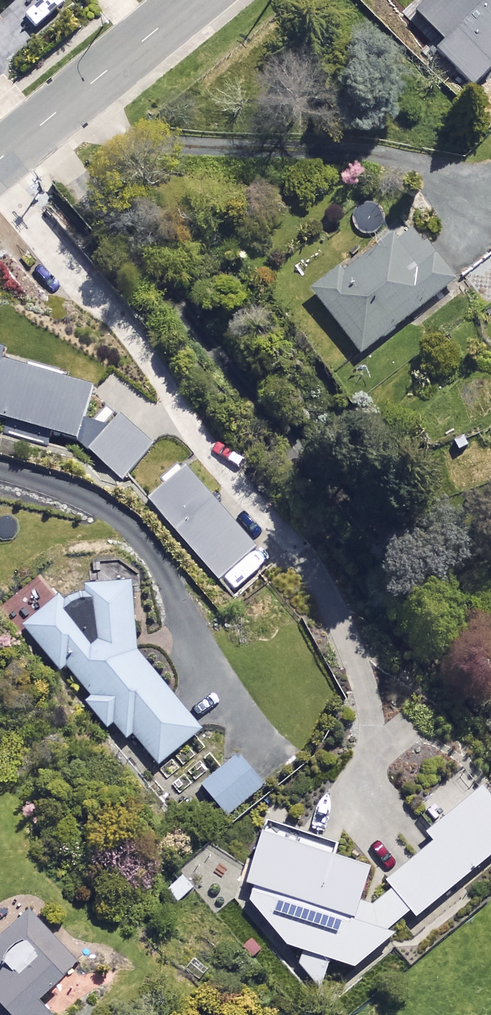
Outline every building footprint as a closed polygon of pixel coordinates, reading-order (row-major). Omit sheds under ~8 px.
[(475,82),(490,65),(490,0),(417,0),(411,6),(443,36),(435,44),(475,82)] [(455,280),(409,220),(342,272),(338,267),(309,289),(359,354),(455,280)] [(0,357),(0,417),(75,439),(92,385),(0,357)] [(149,444),(117,417),(89,451),(121,478),(149,444)] [(255,548),(185,468),(148,499),(218,580),(255,548)] [(135,650),(127,582),(84,583),(85,592),(63,602),(58,595),(20,626),(60,674),(69,668),(92,695),(85,701),(107,727),(111,724),(126,741),(134,735),(158,764),(200,729),(135,650)] [(266,781),(240,751),(201,786),(227,815),(266,781)] [(365,864),(331,852),(335,840),(265,815),(245,878),(252,881),(248,900),(287,945),(301,950),(299,965),(320,988),(330,980),(327,973),(329,958),(354,966),(391,934),(387,929),(409,910),(415,916),(490,851),(490,797),(481,785),(475,790),(459,771),(429,796),(431,799),(422,807),(435,822),(424,832),(431,841),(385,879),(391,887),(365,904),(356,899),(365,864)] [(39,996),(77,960),(28,908),(0,935),(0,1014),(58,1014),(39,996)]
